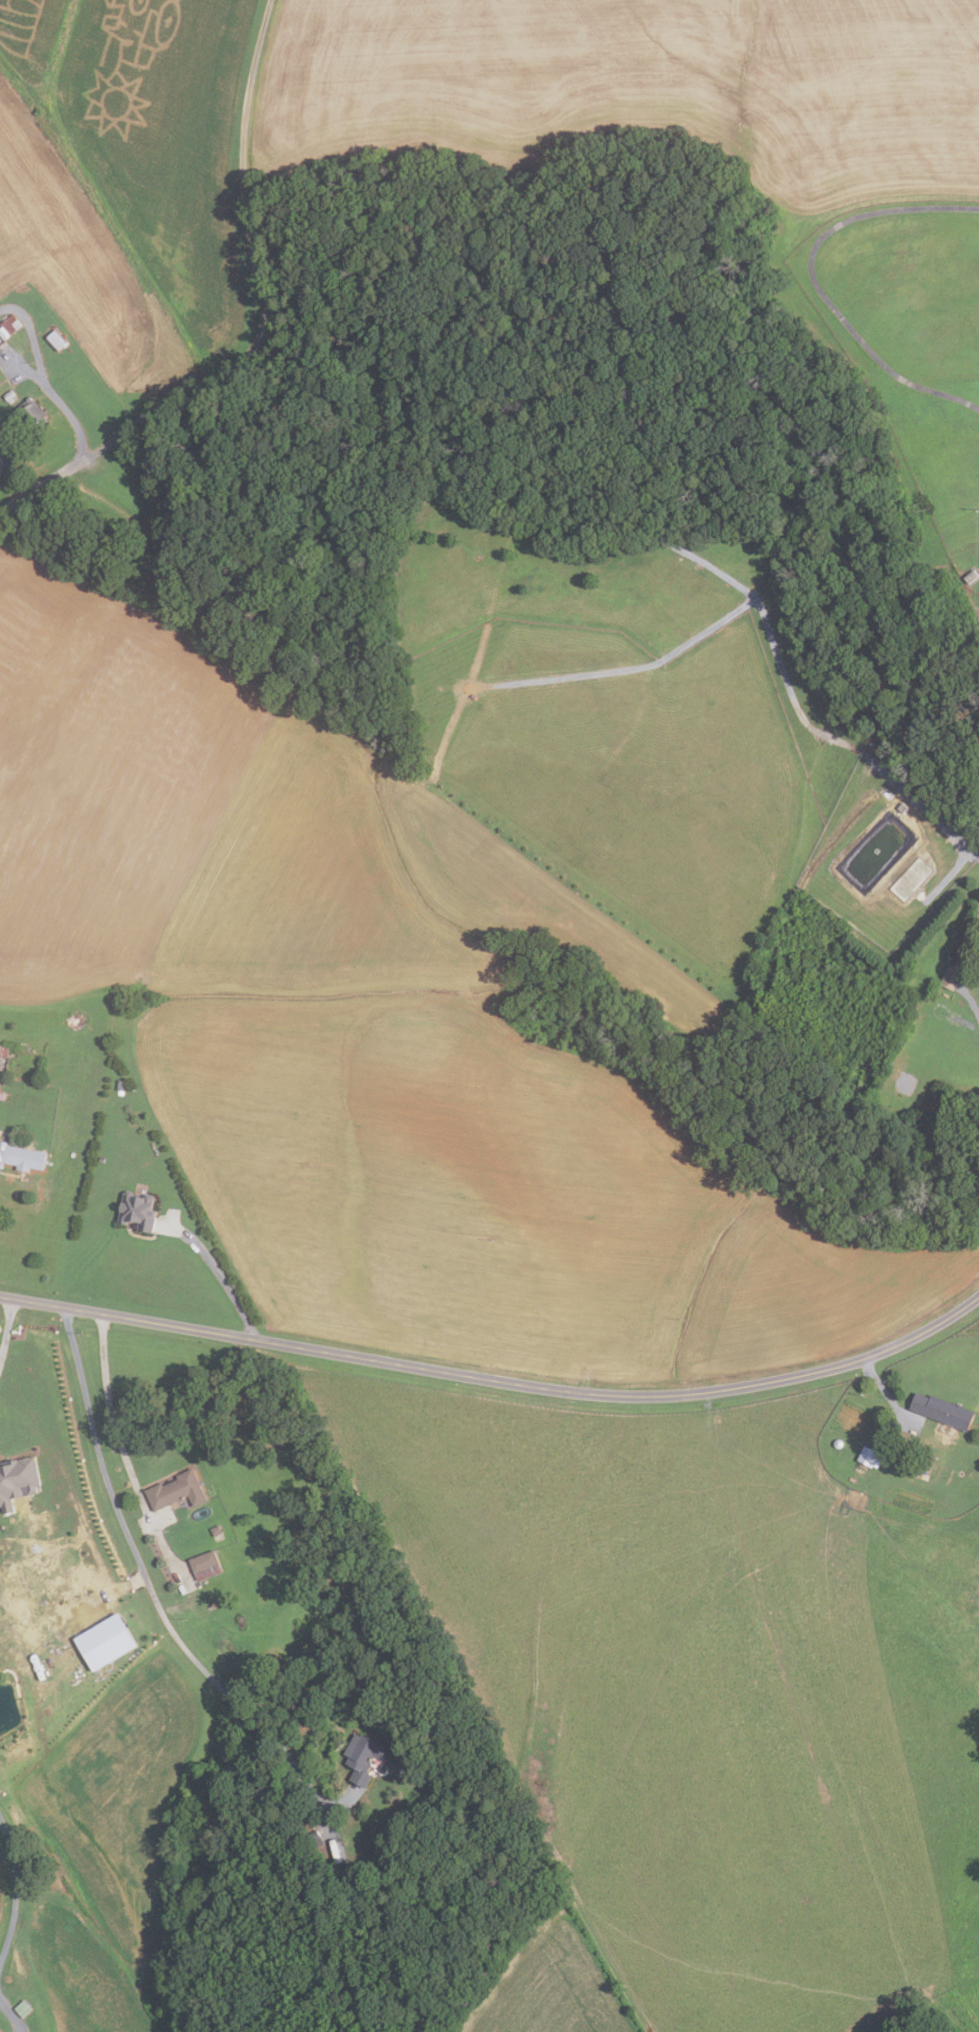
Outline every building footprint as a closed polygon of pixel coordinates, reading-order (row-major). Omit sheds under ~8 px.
[(3,340),(0,336),(0,327),(1,326),(0,325),(0,322),(12,313),(21,325),(3,340)] [(66,342),(58,350),(46,337),(53,330),(66,342)] [(2,395),(11,389),(15,395),(6,401),(2,395)] [(37,429),(34,426),(31,428),(19,413),(21,411),(17,407),(29,397),(33,401),(34,400),(47,416),(45,418),(47,421),(37,429)] [(978,575),(968,583),(964,577),(973,569),(978,575)] [(954,991),(940,984),(949,963),(963,969),(954,991)] [(7,1058),(0,1056),(0,1046),(9,1048),(7,1058)] [(916,1078),(908,1096),(894,1090),(903,1072),(916,1078)] [(117,1080),(126,1081),(125,1091),(116,1090),(117,1080)] [(17,1168),(0,1164),(0,1141),(6,1142),(5,1145),(46,1153),(43,1171),(29,1168),(28,1173),(16,1170),(17,1168)] [(152,1233),(137,1231),(138,1224),(127,1222),(127,1225),(117,1224),(122,1191),(154,1197),(151,1211),(156,1212),(152,1233)] [(965,1431),(908,1408),(916,1391),(929,1396),(930,1394),(973,1411),(965,1431)] [(926,1415),(911,1410),(906,1426),(921,1431),(926,1415)] [(872,1467),(856,1459),(864,1444),(879,1451),(872,1467)] [(1,1512),(0,1506),(0,1461),(34,1455),(40,1485),(35,1485),(36,1492),(11,1496),(13,1510),(1,1512)] [(154,1512),(145,1491),(162,1483),(163,1486),(178,1479),(177,1476),(193,1468),(208,1502),(194,1508),(189,1496),(154,1512)] [(196,1581),(189,1560),(215,1551),(222,1571),(196,1581)] [(101,1666),(83,1636),(118,1615),(136,1645),(101,1666)] [(363,1787),(349,1779),(355,1767),(345,1761),(348,1756),(342,1753),(354,1732),(360,1735),(361,1733),(390,1750),(384,1762),(373,1756),(365,1771),(371,1774),(363,1787)] [(23,2017),(14,2007),(23,1999),(32,2009),(23,2017)]
